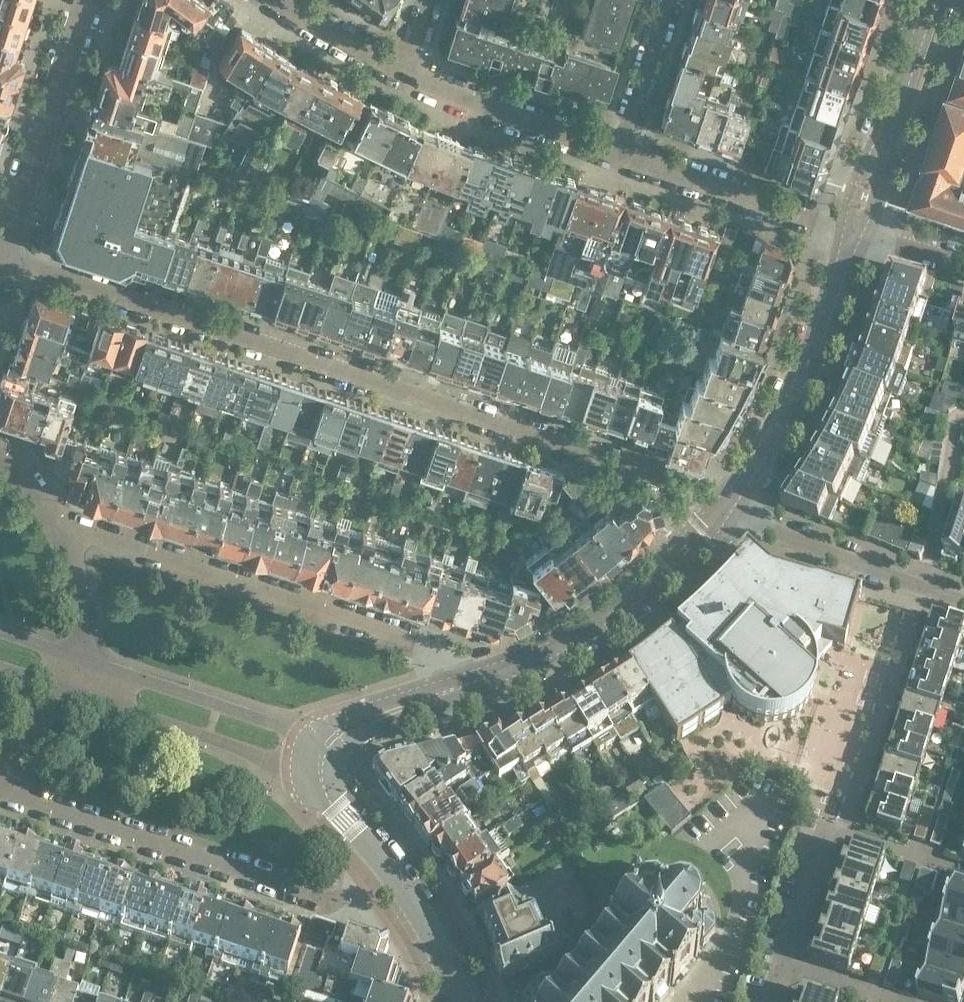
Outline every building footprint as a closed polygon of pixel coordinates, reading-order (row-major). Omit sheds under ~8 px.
[(26,16),(30,3),(31,4),(34,0),(0,0),(0,7),(26,16)] [(137,12),(163,20),(167,6),(171,2),(185,13),(181,18),(186,21),(183,25),(190,30),(215,48),(232,26),(208,8),(210,5),(204,0),(141,0),(137,12)] [(364,1),(371,6),(374,7),(374,11),(380,15),(383,14),(386,15),(395,2),(394,1),(394,0),(365,0),(364,1)] [(464,9),(499,21),(504,6),(509,7),(511,0),(467,0),(464,9)] [(634,0),(592,0),(582,32),(602,38),(618,44),(619,44),(618,45),(619,45),(634,0)] [(701,4),(731,14),(731,15),(733,16),(738,0),(699,0),(698,1),(701,3),(701,4)] [(787,0),(776,0),(774,6),(784,9),(787,0)] [(784,11),(798,16),(803,2),(798,0),(788,0),(784,11)] [(831,27),(868,39),(872,28),(875,27),(877,22),(875,19),(876,15),(839,2),(831,0),(830,0),(822,24),(831,27)] [(839,2),(876,15),(880,4),(883,3),(884,0),(831,0),(839,2)] [(696,19),(692,31),(748,50),(748,51),(751,41),(744,39),(745,36),(737,34),(741,19),(733,16),(731,15),(731,14),(701,4),(700,7),(697,6),(693,18),(696,19)] [(776,31),(783,11),(783,9),(774,6),(766,28),(776,31)] [(18,39),(18,38),(21,30),(22,30),(26,25),(25,18),(26,16),(0,7),(0,32),(18,39)] [(776,31),(775,34),(784,37),(791,14),(783,11),(776,31)] [(136,13),(128,36),(161,46),(166,30),(178,34),(179,33),(188,36),(190,30),(183,25),(169,22),(163,20),(137,12),(136,13)] [(456,20),(456,22),(457,22),(450,47),(492,61),(534,74),(545,78),(547,79),(548,79),(549,78),(604,96),(614,63),(608,61),(609,60),(594,55),(593,56),(565,47),(562,56),(553,53),(548,52),(542,50),(542,49),(511,39),(512,39),(456,20)] [(814,47),(823,50),(860,63),(864,52),(867,51),(869,45),(867,42),(868,39),(831,27),(822,24),(814,47)] [(242,27),(221,61),(222,62),(219,67),(228,73),(216,91),(231,100),(239,85),(235,83),(240,74),(261,39),(242,27)] [(685,54),(684,54),(686,55),(685,56),(703,61),(702,63),(713,66),(715,67),(723,70),(726,60),(717,57),(719,51),(725,52),(745,59),(748,50),(692,31),(689,42),(686,41),(682,53),(685,54)] [(19,73),(23,62),(20,56),(13,53),(18,39),(0,32),(0,67),(19,73)] [(161,46),(128,36),(121,59),(163,73),(171,50),(161,46)] [(261,39),(240,74),(235,83),(239,85),(231,100),(240,106),(253,84),(254,82),(275,48),(275,47),(261,39)] [(772,44),(768,57),(776,60),(781,47),(772,44)] [(275,48),(254,82),(253,84),(240,106),(208,157),(244,170),(265,176),(276,158),(255,146),(280,98),(298,61),(275,47),(275,48)] [(807,68),(806,70),(852,87),(856,75),(859,74),(861,69),(859,66),(860,63),(823,50),(814,47),(807,68)] [(682,54),(670,90),(673,91),(674,90),(704,100),(715,68),(715,67),(713,66),(702,63),(703,61),(685,56),(686,55),(684,54),(682,54)] [(163,73),(121,59),(119,63),(113,61),(108,64),(103,79),(139,91),(143,81),(169,89),(173,76),(163,73)] [(204,86),(211,65),(197,59),(190,82),(204,86)] [(952,94),(963,99),(963,59),(952,94)] [(298,61),(280,98),(278,102),(288,107),(275,131),(276,132),(273,139),(283,144),(301,109),(320,73),(311,69),(311,65),(305,62),(302,64),(298,61)] [(9,104),(19,73),(0,67),(0,101),(9,104)] [(704,100),(693,132),(700,135),(700,137),(706,138),(708,138),(714,140),(728,102),(727,101),(730,92),(736,75),(715,68),(713,75),(704,100)] [(750,80),(759,83),(762,71),(754,68),(750,80)] [(806,70),(803,79),(797,99),(843,115),(844,112),(847,111),(849,105),(847,102),(852,87),(806,70)] [(771,73),(763,71),(759,82),(767,85),(771,73)] [(320,73),(301,109),(283,144),(293,149),(296,142),(298,143),(310,119),(319,124),(321,120),(341,84),(340,84),(340,80),(334,77),(331,79),(320,73)] [(103,79),(94,104),(142,120),(188,135),(196,110),(183,106),(178,120),(161,115),(162,111),(135,103),(139,91),(103,79)] [(341,84),(321,120),(319,124),(329,129),(317,153),(312,162),(323,168),(328,159),(329,160),(343,132),(344,132),(361,98),(360,98),(362,95),(351,90),(351,86),(345,83),(342,85),(341,84)] [(196,84),(192,97),(199,99),(204,86),(196,84)] [(666,109),(662,121),(674,126),(693,132),(704,100),(674,90),(673,91),(670,90),(665,108),(666,109)] [(789,124),(797,126),(834,139),(836,135),(839,135),(841,129),(839,126),(843,115),(797,99),(773,91),(770,100),(794,108),(789,124)] [(728,102),(714,140),(737,148),(749,111),(753,99),(730,92),(727,101),(728,102)] [(952,94),(951,96),(947,95),(924,162),(926,162),(921,177),(920,176),(911,203),(963,220),(963,99),(952,94)] [(329,160),(328,159),(323,168),(311,193),(326,199),(331,191),(381,216),(383,217),(406,162),(380,149),(354,136),(370,103),(361,98),(344,132),(343,132),(329,160)] [(3,128),(10,105),(9,105),(9,104),(0,101),(0,128),(3,128)] [(377,106),(370,103),(354,136),(380,149),(398,113),(378,103),(377,106)] [(94,104),(91,113),(139,129),(142,120),(94,104)] [(83,138),(177,168),(188,135),(142,120),(139,129),(91,113),(83,138)] [(398,113),(380,149),(406,162),(421,128),(421,127),(415,124),(416,122),(398,113)] [(188,135),(216,144),(226,126),(195,114),(188,135)] [(834,139),(797,126),(789,124),(781,148),(826,163),(828,159),(831,158),(833,153),(831,150),(834,139)] [(421,128),(406,162),(407,162),(383,217),(386,218),(411,225),(433,173),(448,135),(437,130),(437,131),(423,125),(422,128),(421,127),(421,128)] [(448,135),(433,173),(411,225),(439,234),(455,192),(458,183),(472,145),(458,139),(448,135)] [(83,138),(54,224),(49,242),(53,248),(125,273),(132,270),(135,263),(162,273),(175,234),(191,185),(195,174),(177,168),(83,138)] [(472,145),(458,183),(455,192),(465,195),(465,196),(475,199),(493,150),(486,147),(486,145),(477,142),(474,143),(473,143),(472,145)] [(737,148),(734,157),(743,160),(746,151),(743,150),(737,148)] [(826,163),(781,148),(774,169),(782,172),(781,174),(814,186),(819,183),(820,181),(823,182),(826,172),(824,171),(826,163)] [(493,150),(475,199),(497,206),(514,155),(503,151),(502,153),(493,150)] [(514,155),(497,206),(507,210),(518,214),(521,205),(536,162),(524,158),(524,160),(516,157),(516,155),(514,155)] [(536,162),(521,205),(518,214),(529,218),(539,221),(556,171),(549,169),(550,167),(536,162)] [(556,171),(539,221),(549,224),(560,228),(564,217),(575,184),(576,185),(578,180),(578,179),(577,179),(576,176),(566,173),(566,175),(556,171)] [(193,178),(191,185),(200,188),(202,181),(193,178)] [(564,217),(560,228),(554,246),(578,253),(588,227),(601,188),(578,180),(576,185),(575,184),(564,217)] [(311,194),(289,187),(285,199),(308,206),(311,194)] [(601,188),(588,227),(578,253),(554,246),(545,271),(552,273),(593,287),(605,253),(611,236),(625,197),(601,188)] [(333,203),(312,194),(307,209),(328,217),(333,203)] [(625,197),(611,236),(605,253),(593,286),(617,294),(621,283),(635,244),(648,205),(625,197)] [(648,205),(635,244),(621,283),(643,291),(645,287),(657,252),(658,252),(671,214),(671,213),(648,205)] [(359,209),(353,226),(372,232),(373,228),(376,219),(377,216),(359,209)] [(657,252),(645,287),(643,291),(639,302),(665,311),(666,307),(683,257),(695,222),(671,214),(658,252),(657,252)] [(266,224),(274,226),(277,217),(268,215),(266,224)] [(175,234),(162,273),(185,281),(198,241),(206,218),(199,216),(195,228),(194,228),(190,239),(175,234)] [(376,219),(373,228),(381,230),(386,218),(383,217),(381,216),(380,220),(376,219)] [(216,234),(223,236),(228,223),(220,220),(216,234)] [(411,226),(400,222),(395,237),(406,240),(411,226)] [(694,302),(719,231),(695,222),(683,257),(666,307),(695,315),(699,304),(694,302)] [(726,223),(718,248),(729,251),(738,227),(726,223)] [(439,235),(445,238),(460,243),(464,231),(443,224),(439,235)] [(238,241),(246,244),(250,230),(243,228),(238,241)] [(423,230),(420,240),(442,247),(445,238),(439,235),(423,230)] [(242,256),(229,296),(231,297),(231,296),(251,302),(264,263),(267,254),(273,236),(263,233),(255,258),(243,254),(242,256)] [(460,243),(466,245),(482,250),(484,241),(463,234),(460,243)] [(746,258),(755,261),(791,273),(795,260),(794,258),(796,255),(793,249),(789,247),(789,246),(765,237),(764,239),(756,235),(752,247),(750,246),(746,258)] [(445,238),(442,247),(463,254),(466,245),(460,243),(445,238)] [(485,239),(482,250),(503,257),(506,248),(507,246),(485,239)] [(198,241),(185,281),(207,289),(220,249),(198,241)] [(222,243),(220,249),(207,289),(229,296),(242,256),(243,254),(244,250),(222,243)] [(503,257),(515,261),(525,264),(528,255),(506,248),(503,257)] [(264,263),(251,302),(272,310),(286,271),(288,266),(289,262),(267,254),(264,263)] [(489,267),(495,269),(498,258),(487,255),(483,266),(482,269),(488,271),(489,267)] [(738,280),(748,283),(783,295),(786,287),(785,286),(789,284),(791,278),(790,275),(790,273),(791,274),(791,273),(755,261),(748,259),(745,269),(742,268),(738,280)] [(521,275),(525,264),(515,261),(511,272),(521,275)] [(714,261),(711,271),(719,273),(722,264),(714,261)] [(286,271),(272,310),(294,317),(293,318),(294,318),(307,278),(309,273),(288,266),(286,271)] [(530,266),(525,282),(547,289),(552,273),(545,271),(530,266)] [(885,278),(887,281),(884,290),(929,304),(936,281),(892,268),(891,270),(887,272),(885,278)] [(330,286),(316,325),(338,333),(352,293),(351,293),(358,272),(350,269),(342,290),(330,286)] [(569,297),(575,281),(552,273),(547,289),(547,290),(569,297)] [(352,293),(338,333),(360,340),(361,339),(373,300),(375,293),(380,278),(372,276),(365,297),(352,293)] [(307,278),(294,318),(316,325),(330,286),(307,278)] [(730,302),(740,306),(776,318),(779,309),(777,309),(778,308),(781,306),(783,300),(782,296),(783,297),(783,295),(748,283),(738,280),(730,302)] [(706,281),(702,293),(711,296),(715,284),(706,281)] [(590,297),(593,288),(583,285),(580,294),(590,297)] [(951,292),(945,311),(953,313),(961,316),(963,306),(963,291),(963,289),(952,286),(951,292)] [(398,301),(383,347),(404,354),(420,307),(409,303),(413,292),(402,288),(400,295),(399,298),(398,301)] [(600,295),(602,290),(600,289),(591,314),(598,316),(605,297),(600,295)] [(884,290),(881,301),(877,303),(875,308),(877,312),(877,313),(921,327),(929,304),(884,290)] [(440,322),(426,361),(448,368),(461,330),(463,324),(464,323),(452,318),(459,295),(450,292),(440,322)] [(31,306),(28,316),(63,328),(94,338),(101,317),(92,314),(87,329),(74,324),(79,308),(36,293),(34,297),(32,298),(30,303),(31,306)] [(373,300),(361,339),(383,347),(398,301),(399,298),(392,296),(389,298),(375,293),(373,300)] [(461,330),(448,368),(470,376),(484,337),(496,301),(490,298),(486,310),(485,310),(481,321),(480,320),(477,329),(463,324),(461,330)] [(733,328),(767,340),(768,340),(771,331),(770,330),(774,329),(776,323),(774,319),(774,318),(775,319),(776,318),(740,306),(730,302),(723,325),(733,328)] [(699,304),(695,315),(706,319),(710,308),(699,304)] [(961,316),(959,323),(953,344),(963,347),(963,306),(961,316)] [(420,307),(404,354),(426,361),(440,322),(442,314),(420,307)] [(633,314),(619,309),(615,323),(629,327),(633,314)] [(877,313),(873,323),(869,325),(867,331),(869,334),(869,336),(876,338),(876,337),(906,347),(913,349),(921,327),(877,313)] [(959,323),(961,316),(953,313),(951,320),(959,323)] [(24,328),(20,339),(56,351),(56,350),(87,361),(90,350),(60,340),(63,328),(28,316),(27,319),(24,320),(23,325),(24,328)] [(90,350),(88,359),(110,366),(112,358),(125,323),(103,316),(103,318),(101,317),(94,338),(90,350)] [(721,335),(714,356),(756,371),(767,348),(765,347),(767,340),(723,325),(712,321),(708,331),(721,335)] [(125,323),(112,358),(110,366),(132,374),(133,369),(147,330),(125,323)] [(147,330),(133,369),(158,378),(171,338),(147,330)] [(484,337),(470,376),(493,383),(506,345),(508,338),(494,334),(492,340),(484,337)] [(860,353),(862,357),(861,358),(862,358),(869,361),(898,371),(905,373),(913,349),(906,347),(876,337),(876,338),(869,336),(866,346),(862,348),(860,353)] [(667,340),(657,337),(653,349),(663,352),(667,340)] [(171,338),(158,378),(156,382),(179,389),(180,385),(194,346),(171,338)] [(506,345),(493,383),(515,391),(528,352),(520,349),(522,343),(508,338),(506,345)] [(13,361),(39,370),(49,373),(56,351),(20,339),(19,341),(17,343),(15,348),(16,350),(13,361)] [(528,352),(515,391),(537,398),(553,352),(553,350),(532,343),(528,352)] [(581,344),(575,360),(559,405),(582,413),(595,374),(597,367),(582,363),(587,347),(581,344)] [(194,346),(180,385),(179,389),(199,396),(201,392),(202,392),(215,353),(194,346)] [(553,352),(537,398),(559,405),(575,360),(553,352)] [(215,353),(202,392),(225,400),(239,361),(215,353)] [(626,354),(622,366),(630,368),(634,357),(626,354)] [(710,354),(702,378),(745,393),(753,378),(756,371),(714,356),(710,354)] [(853,382),(893,398),(898,400),(907,374),(905,373),(898,371),(869,361),(862,358),(861,361),(857,363),(855,368),(857,372),(853,382)] [(945,374),(948,362),(940,359),(936,371),(945,374)] [(5,381),(0,395),(0,416),(39,429),(45,411),(28,405),(33,389),(39,370),(13,361),(8,371),(5,381)] [(239,361),(225,400),(224,404),(245,411),(247,407),(260,368),(239,361)] [(595,374),(582,413),(603,420),(619,375),(597,367),(595,374)] [(260,368),(247,407),(245,411),(268,419),(269,415),(283,376),(260,368)] [(81,376),(78,384),(86,387),(90,375),(82,372),(81,376)] [(68,381),(78,384),(81,376),(71,373),(68,381)] [(619,375),(603,420),(626,427),(639,389),(641,382),(619,375)] [(269,415),(268,419),(261,441),(266,443),(267,439),(269,440),(272,431),(271,430),(276,417),(292,422),(305,383),(283,376),(269,415)] [(697,376),(689,399),(733,414),(745,393),(702,378),(697,376)] [(853,382),(850,381),(840,402),(878,417),(885,419),(893,398),(853,382)] [(639,389),(626,427),(634,430),(635,439),(641,441),(646,437),(647,435),(649,435),(655,416),(658,408),(662,398),(664,390),(641,382),(639,389)] [(305,383),(292,422),(304,426),(300,436),(310,439),(313,430),(327,391),(305,383)] [(951,396),(963,401),(963,386),(955,384),(951,396)] [(940,385),(930,411),(939,414),(948,418),(949,413),(959,407),(956,398),(943,395),(941,394),(940,385)] [(58,397),(33,389),(28,405),(45,411),(39,429),(48,432),(46,438),(48,442),(60,446),(61,445),(65,431),(72,410),(73,406),(76,397),(60,391),(58,397)] [(327,391),(313,430),(301,466),(308,468),(319,437),(333,442),(335,437),(348,398),(327,391)] [(113,403),(122,406),(125,397),(116,394),(113,403)] [(133,410),(136,400),(125,397),(122,406),(133,410)] [(76,398),(72,410),(79,413),(84,400),(76,398)] [(335,437),(333,442),(333,443),(356,451),(358,444),(372,406),(348,398),(335,437)] [(655,416),(675,423),(716,436),(718,437),(734,415),(733,414),(689,399),(684,398),(678,415),(658,408),(655,416)] [(885,419),(878,417),(840,402),(830,423),(876,441),(885,419)] [(372,406),(358,444),(381,452),(393,413),(372,406)] [(168,421),(171,413),(159,409),(156,417),(168,421)] [(174,423),(178,412),(172,410),(171,413),(168,421),(174,423)] [(926,410),(920,430),(926,435),(936,440),(939,414),(930,411),(926,410)] [(393,413),(381,452),(378,460),(400,468),(403,459),(416,420),(393,413)] [(649,435),(669,441),(670,442),(667,452),(697,462),(698,463),(703,460),(703,459),(709,442),(714,443),(716,436),(675,423),(655,416),(649,435)] [(416,420),(403,459),(424,466),(437,428),(416,420)] [(213,436),(216,425),(205,421),(201,432),(213,436)] [(179,426),(166,422),(163,431),(176,435),(179,426)] [(830,423),(819,445),(861,460),(863,460),(869,463),(881,442),(876,441),(830,423)] [(437,428),(424,466),(421,474),(444,482),(447,474),(460,435),(437,428)] [(234,443),(237,434),(225,430),(222,439),(234,443)] [(58,462),(65,465),(67,465),(64,472),(73,475),(70,484),(72,490),(83,494),(98,452),(101,443),(65,431),(61,445),(60,446),(56,458),(58,462)] [(257,451),(259,445),(253,443),(254,440),(237,434),(234,443),(257,451)] [(460,435),(447,474),(469,482),(483,443),(460,435)] [(926,435),(917,458),(929,463),(936,440),(926,435)] [(125,451),(109,502),(115,504),(118,508),(123,510),(127,508),(135,511),(152,460),(155,453),(159,439),(152,437),(147,450),(143,449),(141,456),(125,451)] [(98,452),(83,494),(109,502),(125,451),(115,448),(109,446),(101,443),(98,452)] [(483,443),(469,482),(468,486),(490,494),(491,489),(505,450),(483,443)] [(819,445),(812,457),(807,464),(846,479),(853,482),(863,460),(861,460),(819,445)] [(505,450),(491,489),(514,496),(526,457),(505,450)] [(155,453),(152,460),(135,511),(161,519),(178,468),(180,461),(155,453)] [(526,457),(514,496),(511,505),(536,513),(541,510),(548,505),(557,493),(557,491),(556,490),(559,480),(563,469),(526,457)] [(293,473),(296,464),(285,460),(282,469),(293,473)] [(337,477),(346,480),(351,464),(342,461),(337,477)] [(842,503),(842,501),(853,482),(846,479),(807,464),(795,484),(838,502),(842,503)] [(936,489),(940,467),(931,464),(927,486),(936,489)] [(178,468),(161,519),(188,528),(204,477),(194,474),(178,468)] [(587,477),(563,469),(559,480),(567,489),(573,497),(584,487),(587,477)] [(328,485),(331,476),(323,473),(320,482),(328,485)] [(204,477),(188,528),(195,530),(197,534),(202,535),(206,534),(214,536),(231,486),(220,482),(204,477)] [(231,486),(214,536),(240,545),(257,494),(262,480),(251,477),(246,491),(231,486)] [(357,484),(369,488),(371,481),(359,477),(357,484)] [(286,495),(283,503),(267,554),(283,559),(285,563),(290,564),(294,563),(307,521),(310,512),(296,508),(301,493),(297,492),(299,485),(290,482),(286,495)] [(612,504),(617,511),(637,535),(640,533),(653,520),(662,510),(660,502),(641,495),(622,489),(616,487),(602,483),(597,488),(605,498),(611,504),(612,504)] [(829,524),(838,502),(795,484),(782,503),(781,505),(820,520),(829,524)] [(930,489),(927,487),(919,484),(911,504),(922,508),(930,489)] [(391,495),(393,489),(379,485),(377,491),(391,495)] [(401,487),(394,485),(391,496),(397,498),(401,487)] [(257,494),(240,545),(267,554),(283,503),(286,494),(274,491),(272,500),(257,494)] [(586,512),(592,520),(618,552),(637,535),(617,511),(612,504),(611,504),(605,498),(586,512)] [(567,528),(573,536),(599,569),(605,564),(618,552),(592,520),(575,499),(568,504),(579,518),(567,528)] [(409,505),(400,502),(396,514),(405,517),(409,505)] [(437,502),(436,504),(435,508),(442,511),(445,504),(437,502)] [(922,508),(911,504),(908,529),(914,531),(920,534),(924,509),(922,508)] [(547,543),(552,550),(578,584),(585,579),(599,569),(573,536),(567,528),(548,505),(536,513),(556,536),(547,543)] [(307,521),(294,563),(295,563),(321,571),(333,531),(336,521),(322,516),(324,510),(312,506),(310,512),(307,521)] [(959,508),(942,560),(957,565),(958,560),(963,562),(963,509),(959,508)] [(884,509),(881,517),(895,522),(898,515),(884,509)] [(333,531),(321,571),(334,576),(334,577),(349,582),(349,580),(350,581),(366,530),(348,524),(350,519),(338,515),(336,521),(333,531)] [(487,529),(490,521),(482,517),(478,526),(487,529)] [(877,517),(868,540),(877,543),(886,521),(877,517)] [(898,525),(886,521),(877,543),(889,548),(898,525)] [(914,531),(908,529),(898,525),(889,548),(904,554),(911,538),(914,531)] [(366,530),(350,581),(359,584),(358,587),(361,588),(363,591),(369,593),(373,592),(375,593),(389,549),(390,544),(392,539),(366,530)] [(389,549),(375,593),(379,594),(381,597),(386,598),(390,598),(393,599),(395,595),(400,597),(413,557),(416,547),(418,540),(405,536),(403,543),(392,539),(390,544),(389,549)] [(911,538),(904,554),(918,560),(924,544),(911,538)] [(527,559),(532,566),(558,598),(578,584),(552,550),(547,543),(527,559)] [(413,557),(400,597),(401,597),(400,599),(415,604),(416,602),(426,606),(440,566),(443,555),(430,551),(416,547),(413,557)] [(440,566),(426,606),(435,609),(434,612),(438,615),(443,617),(447,617),(448,613),(451,614),(464,574),(467,565),(454,561),(457,552),(445,548),(443,555),(440,566)] [(631,662),(627,663),(676,740),(681,737),(681,738),(696,728),(703,723),(703,724),(718,714),(718,713),(722,710),(720,707),(730,701),(732,705),(734,707),(737,710),(740,712),(744,715),(749,718),(753,719),(757,720),(762,721),(766,722),(771,722),(775,721),(779,720),(784,719),(788,717),(793,715),(797,712),(800,709),(804,706),(807,702),(810,698),(812,692),(813,689),(814,685),(815,681),(815,677),(815,673),(815,669),(814,664),(831,645),(843,649),(857,602),(858,602),(860,597),(843,592),(842,593),(828,588),(828,587),(811,582),(811,583),(803,581),(803,580),(786,574),(786,575),(776,572),(754,553),(755,552),(751,549),(739,562),(740,563),(733,571),(730,574),(729,573),(717,586),(717,587),(714,590),(711,593),(711,592),(698,605),(698,606),(695,609),(692,611),(678,623),(679,623),(675,627),(680,632),(675,638),(670,631),(666,634),(665,633),(651,645),(652,646),(649,648),(645,651),(645,650),(630,661),(631,662)] [(464,574),(451,614),(474,621),(490,573),(476,568),(481,553),(472,550),(467,565),(464,574)] [(493,564),(490,573),(474,621),(497,629),(498,624),(509,589),(512,581),(499,575),(502,567),(493,564)] [(509,589),(498,624),(507,626),(509,618),(518,621),(530,615),(534,601),(537,602),(540,600),(543,594),(540,590),(538,590),(539,586),(525,581),(527,576),(515,571),(513,577),(512,581),(509,589)] [(929,615),(923,636),(959,648),(963,631),(963,627),(929,615)] [(959,648),(923,636),(916,657),(952,669),(959,648)] [(952,669),(916,657),(909,678),(945,689),(952,669)] [(608,675),(605,677),(613,689),(627,710),(631,717),(642,710),(660,735),(668,730),(627,663),(618,669),(615,669),(610,672),(608,675)] [(586,690),(586,691),(608,723),(612,730),(631,717),(627,710),(613,689),(605,677),(602,677),(597,680),(595,683),(586,690)] [(945,689),(909,678),(902,698),(939,710),(945,689)] [(575,698),(567,703),(588,735),(593,742),(612,730),(608,723),(586,691),(582,691),(577,695),(575,698)] [(963,709),(963,695),(958,693),(954,706),(963,709)] [(939,710),(902,698),(896,719),(932,731),(939,710)] [(555,710),(547,715),(571,753),(573,756),(593,742),(588,735),(567,703),(566,702),(565,703),(562,703),(557,706),(555,710)] [(525,726),(546,758),(551,766),(571,753),(547,715),(545,713),(543,713),(540,714),(535,717),(533,720),(525,726)] [(932,731),(896,719),(889,740),(925,752),(932,731)] [(511,730),(503,736),(524,767),(524,768),(531,780),(549,807),(554,803),(547,793),(549,791),(536,771),(534,768),(547,760),(546,758),(525,726),(523,722),(522,723),(518,724),(513,727),(511,730)] [(961,727),(949,723),(945,735),(957,739),(961,727)] [(481,751),(495,773),(499,779),(508,794),(531,780),(524,768),(524,767),(503,736),(498,727),(496,729),(492,729),(487,732),(485,735),(475,742),(481,751)] [(957,739),(945,735),(941,748),(953,752),(957,739)] [(417,754),(413,755),(415,758),(431,783),(433,782),(441,777),(442,777),(455,768),(481,751),(475,742),(473,738),(417,753),(417,754)] [(889,740),(882,761),(919,772),(925,752),(889,740)] [(433,782),(431,783),(398,805),(405,814),(405,815),(413,825),(414,825),(447,803),(455,798),(449,789),(469,776),(474,786),(478,783),(478,784),(495,773),(481,751),(442,777),(441,777),(433,782)] [(398,805),(431,783),(415,758),(413,755),(384,763),(384,762),(374,768),(374,774),(375,775),(398,805)] [(673,767),(679,776),(692,768),(686,759),(673,767)] [(919,772),(882,761),(876,781),(912,793),(919,772)] [(590,763),(582,768),(591,782),(599,776),(590,763)] [(948,768),(935,764),(931,776),(944,780),(948,768)] [(953,771),(949,782),(957,784),(960,774),(953,771)] [(944,780),(931,776),(927,789),(940,793),(944,780)] [(652,783),(657,790),(666,784),(661,777),(652,783)] [(646,778),(626,790),(635,804),(645,798),(654,791),(646,778)] [(912,793),(876,781),(869,802),(905,814),(912,793)] [(954,795),(957,784),(949,782),(946,792),(954,795)] [(447,803),(414,825),(421,834),(420,835),(430,846),(433,844),(470,818),(464,810),(485,795),(478,784),(478,783),(474,786),(455,798),(447,803)] [(663,787),(643,801),(671,834),(690,818),(663,787)] [(605,804),(607,808),(614,818),(634,805),(625,791),(605,804)] [(905,814),(869,802),(862,823),(898,835),(905,814)] [(935,809),(922,805),(918,818),(931,822),(935,809)] [(607,808),(598,814),(604,824),(614,818),(607,808)] [(512,821),(509,816),(502,820),(505,826),(512,821)] [(938,816),(936,823),(947,826),(949,819),(938,816)] [(470,818),(433,844),(434,846),(434,850),(437,855),(441,857),(442,858),(443,857),(448,863),(485,840),(470,818)] [(931,822),(918,818),(911,839),(924,843),(931,822)] [(505,826),(502,828),(508,838),(509,837),(519,831),(512,821),(505,826)] [(947,826),(936,823),(929,845),(940,848),(947,826)] [(583,824),(568,834),(574,844),(590,833),(583,824)] [(485,840),(448,863),(445,865),(447,867),(447,871),(450,876),(454,877),(455,879),(458,878),(462,884),(500,861),(509,855),(494,833),(486,839),(485,840)] [(5,891),(7,883),(21,843),(0,835),(0,889),(5,891)] [(547,835),(540,840),(544,846),(551,841),(547,835)] [(21,843),(7,883),(5,891),(26,897),(29,891),(43,850),(21,843)] [(849,847),(844,846),(840,861),(841,861),(839,868),(876,880),(884,857),(850,846),(849,847)] [(43,850),(29,891),(26,897),(50,905),(52,898),(67,857),(66,857),(43,850)] [(67,857),(52,898),(50,905),(73,913),(89,865),(82,863),(79,857),(72,854),(67,857)] [(514,882),(500,861),(463,885),(464,887),(461,889),(466,898),(470,896),(476,906),(508,886),(508,885),(514,882)] [(903,863),(896,887),(907,890),(915,867),(903,863)] [(113,873),(89,865),(73,913),(70,923),(80,926),(82,916),(96,921),(98,914),(113,873)] [(113,873),(98,914),(96,921),(120,929),(123,922),(136,881),(128,878),(128,874),(125,869),(120,867),(116,869),(115,870),(113,873)] [(876,880),(839,868),(838,870),(837,870),(832,884),(834,884),(831,892),(869,904),(876,880)] [(930,899),(937,875),(921,869),(913,893),(924,897),(930,899)] [(633,872),(618,891),(625,897),(630,891),(634,894),(628,901),(629,903),(609,927),(607,926),(605,928),(607,930),(605,931),(607,933),(591,952),(588,950),(586,952),(589,955),(571,975),(568,972),(566,975),(569,978),(556,992),(556,988),(557,987),(557,985),(555,986),(550,981),(550,979),(548,978),(547,980),(540,981),(539,979),(537,980),(538,982),(534,987),(533,985),(531,987),(533,989),(529,992),(528,991),(526,993),(528,994),(523,1000),(521,999),(519,1001),(521,1001),(651,1001),(655,998),(659,1001),(667,992),(663,988),(666,984),(668,986),(670,984),(672,986),(674,983),(672,982),(693,957),(695,959),(697,956),(695,955),(697,953),(694,951),(698,946),(701,947),(701,946),(702,947),(714,933),(713,923),(706,916),(705,916),(706,909),(708,909),(708,906),(706,906),(702,896),(704,894),(702,892),(700,893),(692,885),(693,883),(690,882),(689,884),(678,882),(677,880),(674,880),(675,882),(669,884),(669,882),(656,871),(645,872),(640,878),(639,877),(633,872)] [(136,881),(123,922),(120,929),(143,937),(145,929),(159,889),(159,888),(159,884),(156,880),(152,878),(147,880),(144,884),(136,881)] [(948,905),(963,910),(963,883),(956,881),(948,905)] [(891,901),(903,904),(907,890),(896,887),(891,901)] [(159,889),(145,929),(143,937),(166,945),(168,937),(182,896),(159,889)] [(869,904),(831,892),(831,893),(829,892),(825,906),(826,907),(823,915),(861,928),(869,904)] [(922,905),(924,897),(913,893),(911,901),(922,905)] [(182,896),(168,937),(166,945),(189,953),(192,945),(206,903),(204,898),(196,896),(190,899),(182,896)] [(492,914),(481,918),(498,956),(493,958),(503,980),(522,972),(523,973),(555,958),(554,956),(561,954),(572,943),(563,927),(543,936),(526,898),(515,902),(496,909),(496,911),(491,913),(492,914)] [(206,903),(192,945),(208,950),(205,957),(213,960),(215,953),(229,912),(206,904),(206,903)] [(941,927),(963,935),(963,910),(948,905),(941,927)] [(229,912),(215,953),(213,960),(236,968),(238,960),(251,919),(229,912)] [(861,928),(823,915),(823,916),(822,915),(818,929),(819,930),(816,938),(815,938),(854,951),(861,928)] [(251,919),(238,960),(236,968),(260,975),(262,968),(275,927),(251,919)] [(306,937),(304,944),(357,963),(380,970),(387,951),(387,950),(384,944),(383,944),(312,919),(306,937)] [(881,934),(892,937),(897,923),(885,920),(881,934)] [(275,927),(262,968),(260,975),(254,991),(264,995),(270,979),(285,984),(289,985),(295,969),(303,944),(306,937),(300,936),(299,935),(297,929),(290,926),(284,929),(283,930),(275,927)] [(933,950),(963,960),(963,935),(941,927),(933,950)] [(899,928),(896,938),(904,941),(907,942),(910,931),(899,928)] [(65,937),(57,934),(54,943),(62,945),(65,937)] [(876,948),(888,951),(892,937),(881,934),(876,948)] [(74,938),(66,935),(63,945),(69,947),(70,948),(74,938)] [(854,951),(815,938),(810,952),(811,952),(808,962),(846,974),(854,951)] [(900,951),(904,941),(896,938),(892,949),(900,951)] [(380,970),(357,963),(304,944),(295,969),(372,995),(390,1001),(398,976),(380,970)] [(124,948),(115,945),(109,961),(113,962),(118,964),(124,948)] [(68,947),(63,964),(70,966),(76,950),(70,948),(69,947),(68,947)] [(926,973),(963,985),(963,960),(933,950),(926,973)] [(885,961),(873,957),(865,981),(877,985),(885,961)] [(109,961),(101,958),(98,968),(110,972),(113,962),(109,961)] [(25,1001),(50,1001),(55,985),(63,964),(54,961),(47,982),(33,978),(25,1001)] [(113,962),(110,972),(109,974),(121,978),(125,966),(118,964),(113,962)] [(883,986),(894,990),(902,965),(891,962),(883,986)] [(50,1001),(75,1001),(78,993),(64,988),(71,966),(70,966),(63,964),(55,985),(50,1001)] [(12,970),(0,966),(0,1001),(12,970)] [(182,976),(159,968),(156,977),(179,984),(182,976)] [(312,1001),(394,1001),(390,1001),(372,995),(295,969),(287,994),(292,995),(312,1001)] [(0,1001),(25,1001),(33,978),(12,970),(0,1001)] [(918,997),(933,1001),(962,1001),(963,997),(963,985),(926,973),(918,997)] [(215,983),(206,980),(202,992),(211,995),(215,983)] [(75,1001),(99,1001),(94,999),(98,988),(82,982),(78,993),(75,1001)] [(194,989),(190,1001),(197,1001),(201,991),(194,989)] [(794,1001),(837,1001),(799,990),(796,1000),(795,1000),(794,1001)] [(144,991),(140,1001),(148,1001),(151,993),(144,991)] [(211,995),(202,992),(199,1001),(203,1001),(222,1001),(223,999),(211,995)]
